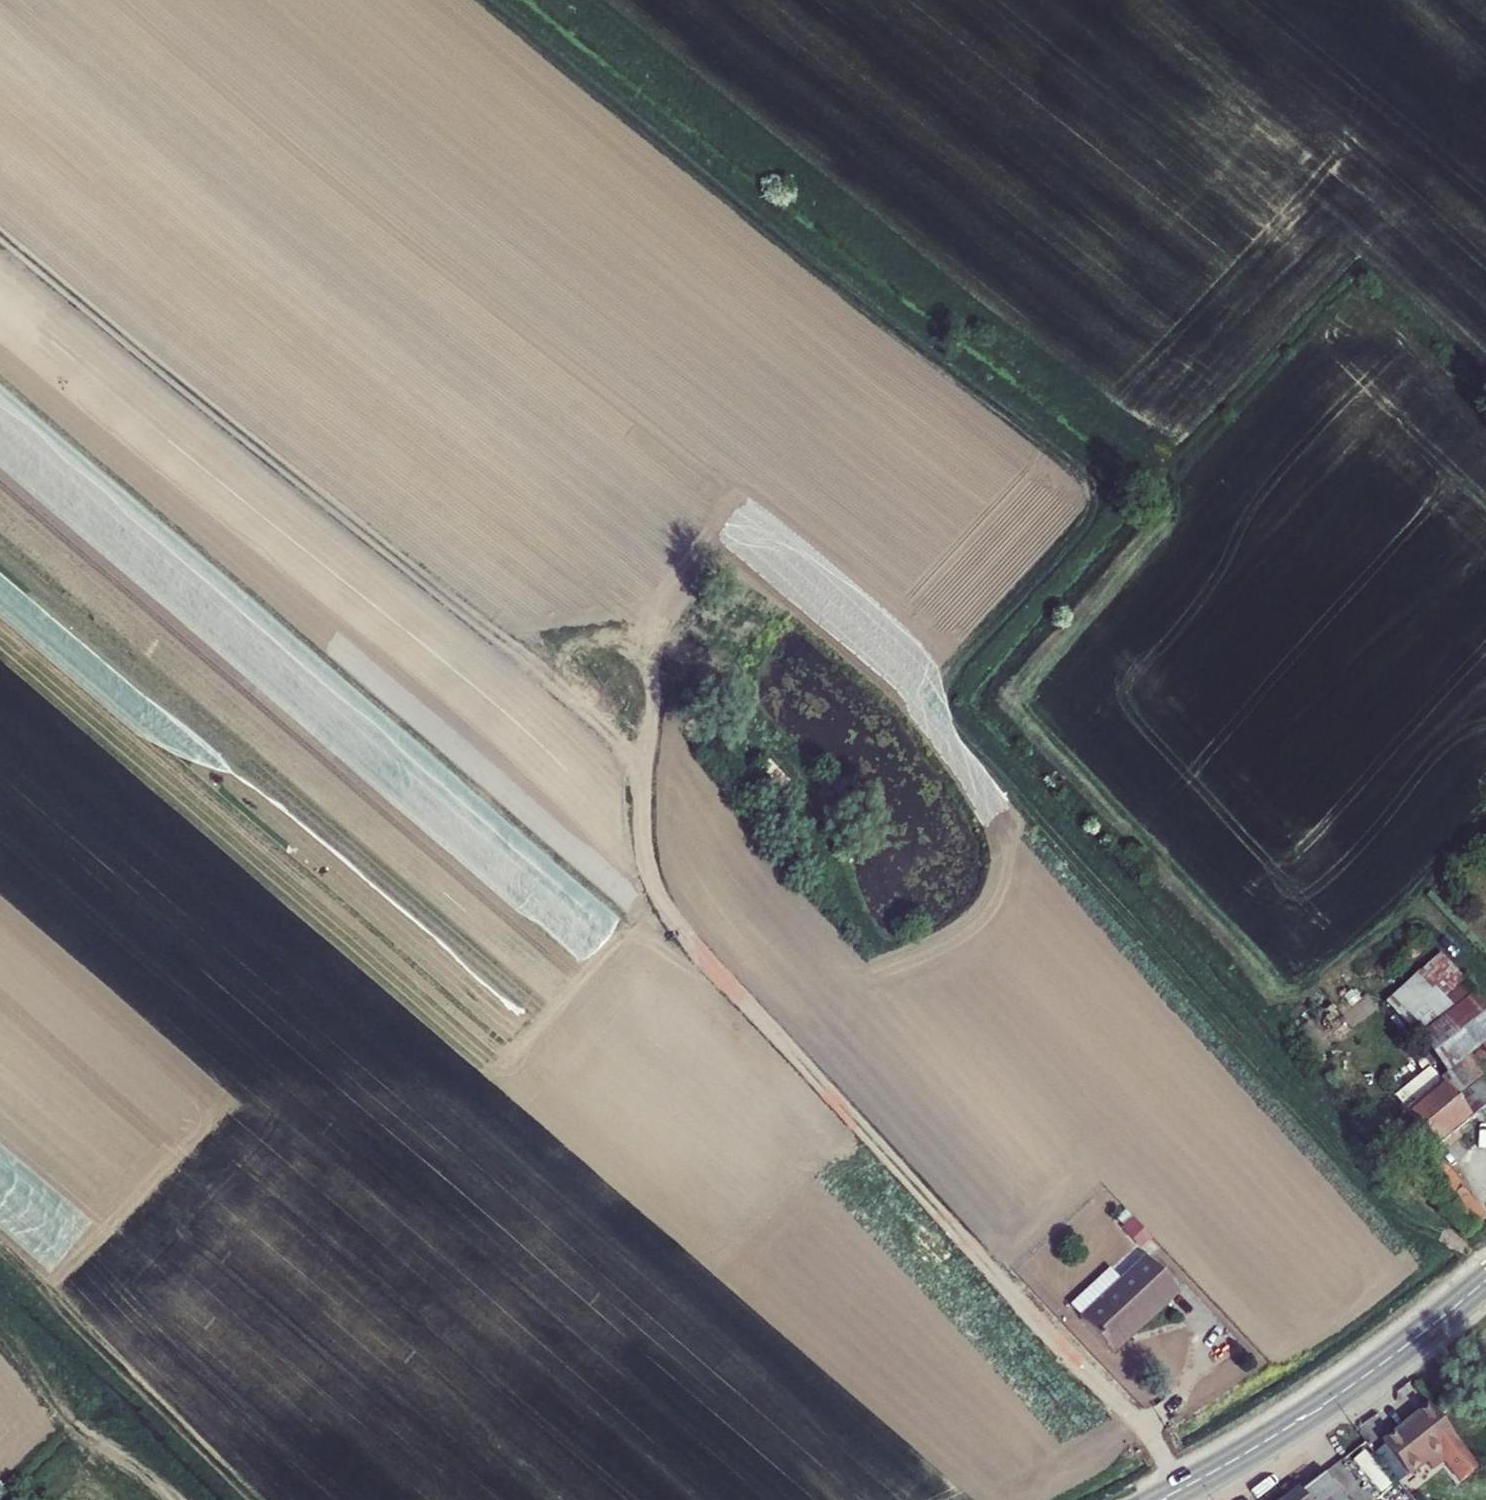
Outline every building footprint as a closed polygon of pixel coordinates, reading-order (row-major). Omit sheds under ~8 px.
[(1444,964),(1391,1013),(1449,1083),(1463,1099),(1479,1084),(1469,1072),(1484,1057),(1485,1059),(1485,1014),(1444,964)] [(1479,1084),(1463,1099),(1449,1083),(1448,1099),(1414,1127),(1430,1145),(1418,1155),(1431,1171),(1417,1183),(1472,1249),(1485,1236),(1485,1228),(1435,1169),(1485,1124),(1485,1093),(1479,1084)] [(1140,1354),(1189,1306),(1161,1277),(1136,1300),(1114,1320),(1103,1308),(1083,1325),(1126,1372),(1143,1357),(1140,1354)] [(1124,1286),(1103,1308),(1114,1320),(1136,1300),(1124,1286)] [(1384,1457),(1410,1489),(1427,1476),(1434,1484),(1463,1460),(1434,1422),(1422,1432),(1420,1428),(1384,1457)] [(1380,1499),(1407,1499),(1397,1487),(1380,1499)] [(1327,1489),(1313,1499),(1337,1499),(1327,1489)]
